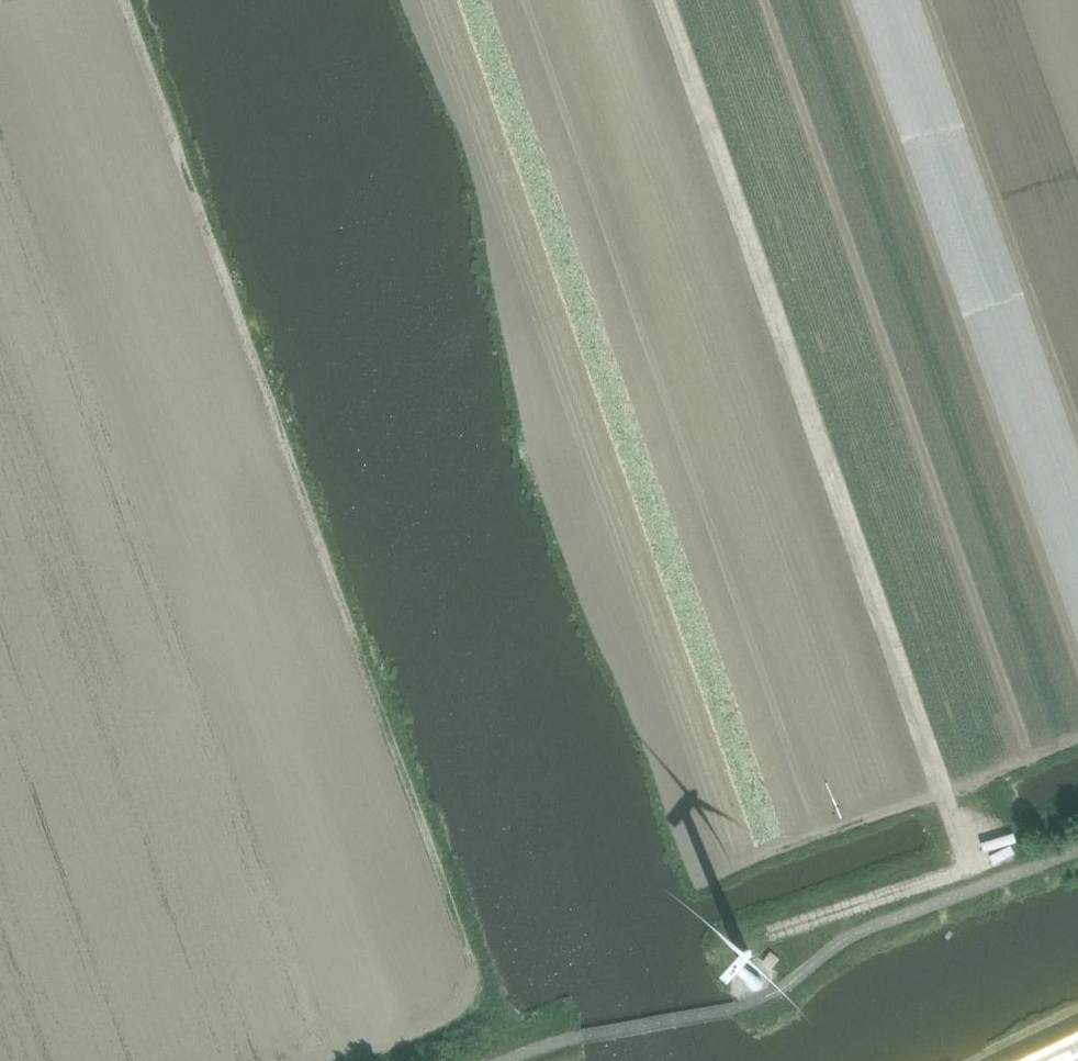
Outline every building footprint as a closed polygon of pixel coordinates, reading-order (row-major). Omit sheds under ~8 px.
[(746,983),(746,984),(747,986),(747,987),(748,988),(749,990),(750,991),(751,991),(753,992),(754,992),(756,992),(757,991),(759,991),(760,990),(761,989),(762,987),(762,986),(762,984),(763,983),(762,981),(762,980),(761,979),(760,978),(759,977),(757,976),(756,976),(754,975),(753,976),(752,976),(750,977),(749,978),(748,979),(747,980),(747,981),(746,983)] [(1035,1060),(1077,1060),(1077,1040),(1035,1060)]
